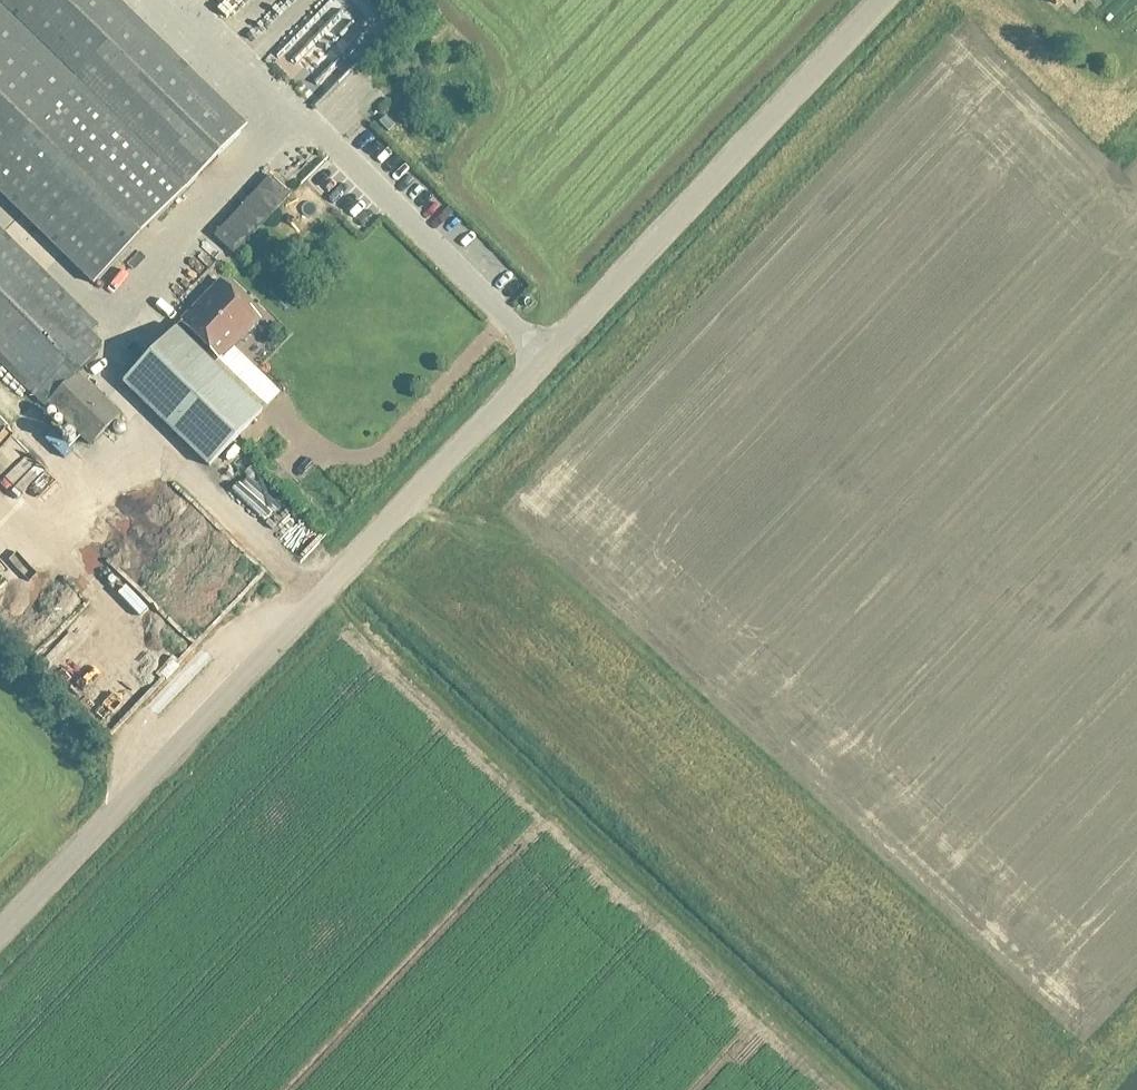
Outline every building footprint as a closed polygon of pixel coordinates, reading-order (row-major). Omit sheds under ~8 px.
[(119,0),(0,0),(0,192),(93,282),(246,123),(119,0)] [(318,68),(307,57),(292,72),(303,83),(318,68)] [(233,252),(289,193),(269,174),(213,234),(233,252)] [(90,444),(119,414),(76,371),(95,353),(92,350),(101,341),(91,331),(98,323),(0,226),(0,358),(90,444)] [(469,256),(484,240),(469,226),(453,242),(469,256)] [(258,317),(220,279),(121,380),(208,465),(261,411),(212,363),(258,317)] [(23,399),(0,376),(0,423),(23,399)] [(9,430),(0,422),(0,441),(9,430)] [(171,568),(163,573),(175,592),(183,586),(171,568)]
